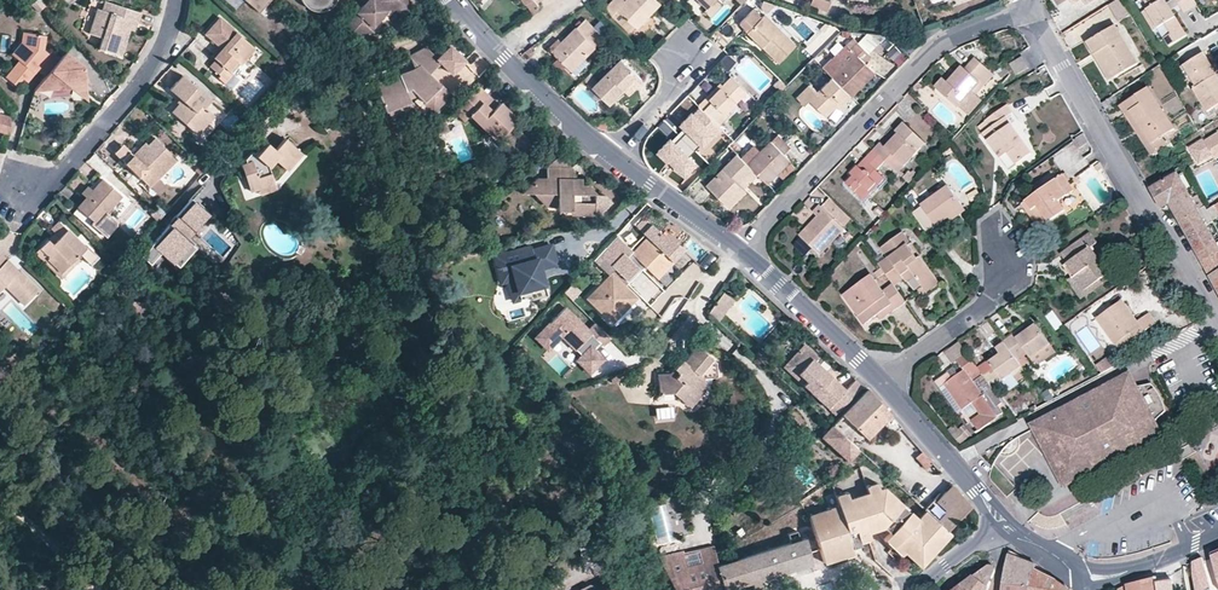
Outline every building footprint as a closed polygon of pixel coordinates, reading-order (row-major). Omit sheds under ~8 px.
[(140,13),(104,0),(101,8),(97,7),(88,33),(101,37),(97,47),(119,55),(128,29),(131,21),(136,22),(140,13)] [(272,0),(246,0),(245,1),(259,14),(271,1),(272,0)] [(364,2),(351,17),(361,26),(368,18),(375,24),(388,9),(407,8),(407,0),(362,0),(364,2)] [(535,0),(533,0),(527,4),(534,14),(539,10),(541,8),(538,4),(535,0)] [(634,26),(636,28),(660,3),(657,0),(626,0),(624,2),(622,0),(614,0),(605,9),(612,15),(617,9),(634,26)] [(707,7),(705,10),(710,16),(722,4),(718,0),(700,0),(707,7)] [(831,0),(811,0),(810,3),(833,13),(837,2),(831,0)] [(1128,14),(1122,0),(1112,0),(1108,1),(1116,19),(1128,14)] [(1164,0),(1146,0),(1150,7),(1147,9),(1159,28),(1165,24),(1171,34),(1163,39),(1167,47),(1186,36),(1170,10),(1166,3),(1164,0)] [(1177,0),(1170,0),(1166,3),(1170,10),(1180,4),(1177,0)] [(1195,0),(1177,0),(1180,4),(1184,11),(1197,3),(1195,0)] [(628,33),(634,26),(617,9),(612,15),(610,16),(628,33)] [(747,33),(779,62),(795,45),(763,15),(761,17),(753,9),(740,23),(748,31),(747,33)] [(1159,28),(1147,9),(1141,12),(1153,31),(1159,28)] [(375,24),(368,18),(361,26),(351,17),(352,30),(375,29),(375,24)] [(256,48),(223,19),(209,35),(221,45),(225,49),(217,59),(211,65),(227,80),(233,72),(230,70),(238,61),(241,65),(256,48)] [(575,75),(588,62),(583,57),(602,36),(585,19),(562,42),(558,46),(552,52),(575,75)] [(134,31),(136,22),(131,21),(128,29),(134,31)] [(1087,42),(1093,52),(1099,49),(1114,77),(1136,64),(1115,25),(1087,42)] [(27,51),(30,32),(24,31),(23,42),(14,54),(21,59),(27,51)] [(46,76),(61,57),(53,50),(51,52),(45,47),(47,34),(30,32),(27,51),(21,59),(7,76),(18,85),(24,78),(28,82),(39,70),(46,76)] [(846,44),(822,67),(832,77),(848,92),(851,95),(874,72),(863,62),(870,55),(856,42),(850,48),(846,44)] [(552,52),(558,46),(555,43),(549,49),(552,52)] [(212,55),(217,59),(225,49),(221,45),(212,55)] [(887,55),(901,66),(908,58),(894,47),(887,55)] [(439,61),(429,49),(408,57),(413,68),(372,83),(383,111),(384,110),(408,101),(403,89),(409,87),(429,112),(448,97),(430,76),(442,65),(452,77),(466,66),(453,50),(439,61)] [(1108,79),(1114,77),(1099,49),(1093,52),(1108,79)] [(85,67),(68,50),(65,53),(79,67),(85,67)] [(79,67),(65,53),(61,57),(46,76),(33,90),(74,87),(87,99),(85,67),(79,67)] [(1183,65),(1196,87),(1193,89),(1207,111),(1217,104),(1217,79),(1203,53),(1183,65)] [(623,88),(637,75),(621,58),(597,83),(593,87),(608,103),(623,88)] [(1022,58),(1012,65),(1017,73),(1028,67),(1022,58)] [(962,67),(955,74),(939,91),(956,107),(968,95),(979,83),(983,86),(992,75),(975,59),(964,69),(962,67)] [(292,66),(288,62),(278,72),(283,76),(292,66)] [(468,67),(458,77),(466,87),(477,77),(468,67)] [(934,86),(939,91),(955,74),(951,69),(934,86)] [(183,99),(180,102),(173,111),(198,133),(215,114),(206,106),(213,99),(184,74),(171,88),(180,96),(183,99)] [(597,83),(588,74),(584,78),(593,87),(597,83)] [(642,80),(637,75),(623,88),(628,94),(642,80)] [(698,105),(703,109),(708,114),(716,105),(724,113),(746,91),(731,76),(709,98),(707,96),(698,105)] [(848,92),(832,77),(817,92),(809,85),(797,98),(804,105),(809,100),(825,116),(835,105),(848,92)] [(972,98),(983,86),(979,83),(968,95),(972,98)] [(1120,106),(1125,114),(1131,111),(1151,143),(1173,129),(1147,88),(1120,106)] [(851,95),(848,92),(835,105),(838,108),(851,95)] [(476,97),(471,102),(481,109),(485,105),(476,97)] [(408,101),(384,110),(387,118),(411,109),(408,101)] [(495,114),(485,105),(481,109),(471,102),(451,121),(460,130),(466,123),(494,149),(495,148),(498,145),(507,153),(503,156),(515,167),(528,153),(523,144),(507,128),(511,123),(497,112),(495,114)] [(1011,113),(1006,105),(985,120),(986,121),(979,126),(984,133),(983,133),(1000,157),(1008,152),(1016,164),(1031,153),(1018,135),(1016,136),(1012,130),(1014,129),(1006,117),(1011,113)] [(725,131),(708,114),(703,109),(696,116),(699,120),(689,130),(684,125),(672,138),(680,147),(668,159),(683,173),(696,161),(690,155),(702,143),(707,148),(725,131)] [(1145,146),(1151,143),(1131,111),(1125,114),(1145,146)] [(0,114),(0,132),(7,134),(12,118),(0,114)] [(926,143),(904,122),(895,132),(898,134),(917,152),(926,143)] [(1188,145),(1198,162),(1212,153),(1213,155),(1217,152),(1217,130),(1204,139),(1203,137),(1188,145)] [(873,150),(885,161),(897,172),(917,152),(898,134),(885,147),(880,143),(873,150)] [(777,135),(761,151),(747,164),(753,169),(758,174),(767,183),(777,173),(789,160),(790,160),(784,154),(790,147),(777,135)] [(143,149),(139,146),(133,153),(125,162),(150,185),(177,156),(154,136),(148,143),(143,149)] [(286,170),(301,153),(284,139),(274,149),(266,144),(256,155),(251,151),(243,160),(244,163),(240,164),(250,192),(258,190),(260,195),(276,189),(269,167),(274,161),(286,170)] [(143,149),(148,143),(145,140),(139,146),(143,149)] [(133,153),(122,143),(114,151),(125,162),(133,153)] [(696,161),(707,148),(702,143),(690,155),(696,161)] [(495,148),(503,156),(507,153),(498,145),(495,148)] [(747,164),(761,151),(754,145),(741,158),(747,164)] [(885,161),(873,150),(864,159),(867,163),(861,169),(857,167),(850,173),(854,176),(846,184),(853,191),(861,183),(868,190),(875,184),(877,186),(884,179),(875,170),(885,161)] [(1008,152),(1000,157),(1009,169),(1016,164),(1008,152)] [(741,158),(736,154),(707,185),(728,207),(745,190),(744,188),(738,184),(753,169),(747,164),(741,158)] [(597,196),(589,188),(581,189),(580,184),(567,184),(567,176),(570,172),(558,159),(544,171),(544,184),(533,184),(518,197),(534,197),(558,196),(559,211),(572,211),(572,217),(599,218),(611,204),(603,197),(597,196)] [(867,163),(864,159),(857,167),(861,169),(867,163)] [(795,166),(789,160),(777,173),(783,178),(795,166)] [(758,174),(753,169),(738,184),(744,188),(758,174)] [(1177,173),(1149,189),(1160,208),(1169,203),(1180,222),(1198,211),(1198,210),(1177,173)] [(1062,175),(1026,201),(1032,210),(1038,207),(1049,222),(1064,211),(1058,202),(1074,191),(1062,175)] [(120,195),(102,179),(92,190),(87,186),(81,193),(86,197),(77,207),(96,224),(120,195)] [(861,183),(853,191),(863,200),(877,186),(875,184),(868,190),(861,183)] [(937,225),(962,206),(947,186),(922,204),(922,206),(913,212),(927,230),(936,224),(937,225)] [(1069,212),(1083,199),(1077,194),(1064,206),(1069,212)] [(201,195),(147,256),(146,256),(156,264),(166,253),(180,265),(202,241),(195,235),(217,210),(201,195)] [(546,211),(559,211),(558,196),(534,197),(546,211)] [(840,208),(831,199),(822,208),(831,217),(840,208)] [(819,255),(844,229),(831,217),(822,208),(820,206),(813,213),(819,218),(808,229),(807,228),(799,236),(801,238),(795,245),(803,253),(810,246),(819,255)] [(873,212),(880,218),(886,212),(879,206),(873,212)] [(1206,209),(1204,206),(1198,210),(1198,211),(1180,222),(1190,240),(1209,229),(1207,225),(1213,222),(1206,209)] [(844,229),(853,220),(840,208),(831,217),(844,229)] [(611,272),(589,294),(615,319),(636,298),(624,285),(645,263),(658,276),(687,246),(663,228),(662,229),(651,219),(643,228),(649,233),(632,251),(619,238),(598,260),(611,272)] [(50,228),(53,232),(58,236),(52,242),(47,239),(39,247),(48,256),(46,258),(60,272),(75,256),(84,247),(57,221),(50,228)] [(1190,240),(1202,261),(1217,252),(1217,246),(1209,229),(1190,240)] [(53,232),(47,239),(52,242),(58,236),(53,232)] [(908,246),(910,244),(903,233),(882,247),(889,257),(878,264),(892,284),(894,286),(904,280),(906,282),(914,277),(923,289),(936,280),(920,258),(918,259),(908,246)] [(1063,266),(1071,277),(1082,292),(1099,279),(1108,273),(1089,247),(1096,242),(1089,233),(1060,254),(1067,263),(1063,266)] [(918,259),(920,258),(922,256),(912,243),(910,244),(908,246),(918,259)] [(209,244),(204,250),(217,261),(222,254),(209,244)] [(299,246),(295,252),(300,255),(304,248),(299,246)] [(48,256),(39,247),(34,253),(60,279),(79,260),(75,256),(60,272),(46,258),(48,256)] [(539,272),(556,267),(551,248),(531,253),(530,249),(494,258),(500,285),(506,283),(510,296),(527,292),(529,299),(530,303),(546,298),(542,282),(539,282),(536,272),(539,272)] [(1202,261),(1210,275),(1217,270),(1217,252),(1202,261)] [(0,253),(0,290),(4,286),(24,305),(39,290),(18,271),(15,273),(4,263),(7,260),(0,253)] [(18,271),(7,260),(4,263),(15,273),(18,271)] [(1210,275),(1217,288),(1217,270),(1210,275)] [(894,286),(892,284),(883,291),(871,275),(843,295),(857,316),(863,312),(868,320),(877,314),(881,312),(885,316),(905,302),(894,286)] [(1102,283),(1099,279),(1082,292),(1071,277),(1067,280),(1080,299),(1102,283)] [(939,284),(936,280),(923,289),(926,293),(939,284)] [(529,299),(527,292),(510,296),(511,303),(529,299)] [(723,292),(720,295),(730,304),(733,300),(723,292)] [(722,313),(730,304),(720,295),(713,305),(722,313)] [(1131,333),(1135,338),(1155,323),(1148,313),(1137,321),(1122,300),(1097,318),(1115,344),(1131,333)] [(713,305),(706,312),(716,320),(722,313),(713,305)] [(605,334),(595,324),(589,330),(565,306),(533,339),(546,353),(561,339),(573,351),(590,335),(597,343),(605,334)] [(863,325),(868,320),(863,312),(857,316),(863,325)] [(1003,342),(1016,359),(1025,352),(1029,358),(1049,344),(1035,324),(1028,329),(1026,326),(1003,342)] [(1119,349),(1135,338),(1131,333),(1115,344),(1119,349)] [(1016,359),(1003,342),(1001,339),(993,345),(999,354),(978,369),(981,373),(987,383),(994,378),(998,384),(1002,381),(1021,367),(1016,359)] [(957,341),(943,351),(952,364),(956,361),(967,354),(957,341)] [(803,345),(793,356),(804,366),(799,372),(809,380),(803,386),(821,401),(823,399),(831,407),(829,409),(836,415),(861,387),(855,381),(846,389),(827,373),(824,376),(817,371),(821,367),(815,361),(817,357),(803,345)] [(656,373),(657,393),(671,393),(687,407),(702,390),(702,379),(716,378),(715,363),(695,347),(683,361),(682,360),(674,369),(673,367),(668,373),(656,373)] [(601,360),(588,348),(575,362),(588,374),(601,360)] [(947,374),(935,382),(939,387),(943,384),(961,410),(971,403),(982,395),(972,380),(981,373),(978,369),(967,354),(956,361),(963,370),(951,379),(947,374)] [(804,366),(793,356),(783,368),(803,386),(809,380),(799,372),(804,366)] [(1096,364),(1101,373),(1114,366),(1109,357),(1096,364)] [(827,373),(821,367),(817,371),(824,376),(827,373)] [(1023,369),(1021,367),(1002,381),(1008,390),(1018,384),(1013,377),(1023,369)] [(1165,411),(1147,378),(1131,387),(1126,378),(1039,425),(1053,452),(1060,458),(1055,461),(1061,471),(1066,468),(1068,471),(1083,467),(1102,459),(1117,450),(1134,438),(1150,424),(1165,411)] [(961,410),(943,384),(939,387),(957,413),(961,410)] [(1004,413),(998,406),(1002,403),(991,388),(982,395),(971,403),(982,417),(973,424),(980,433),(1000,419),(999,417),(1004,413)] [(900,427),(867,389),(832,426),(855,447),(881,422),(891,434),(900,427)] [(823,399),(821,401),(829,409),(831,407),(823,399)] [(674,408),(656,409),(656,422),(675,421),(674,408)] [(855,447),(832,426),(821,438),(846,460),(846,459),(858,450),(855,447)] [(922,451),(914,458),(924,469),(932,463),(922,451)] [(865,485),(867,491),(878,487),(876,482),(865,485)] [(969,506),(951,485),(925,511),(945,529),(946,530),(969,506)] [(878,487),(867,491),(868,493),(847,500),(847,498),(835,501),(837,507),(839,512),(828,516),(828,514),(809,520),(823,563),(841,557),(842,559),(854,555),(850,546),(849,541),(857,539),(858,543),(870,540),(868,532),(882,527),(890,534),(886,537),(895,545),(904,553),(920,567),(931,555),(927,551),(930,548),(931,547),(936,550),(950,534),(946,530),(945,529),(925,511),(917,520),(883,488),(879,489),(878,487)] [(834,496),(835,501),(847,498),(845,492),(834,496)] [(839,512),(837,507),(827,511),(828,514),(828,516),(839,512)] [(789,544),(716,566),(723,589),(750,582),(753,589),(757,589),(763,588),(761,579),(811,563),(803,539),(798,541),(795,531),(790,533),(794,542),(789,544)] [(895,545),(886,537),(883,540),(892,548),(895,545)] [(904,553),(895,545),(892,548),(901,556),(904,553)] [(716,566),(712,546),(698,549),(700,563),(685,566),(681,551),(658,557),(674,589),(723,589),(716,566)] [(931,555),(933,553),(936,550),(931,547),(930,548),(927,551),(931,555)] [(1008,555),(1004,586),(1030,589),(1031,589),(1034,570),(1035,566),(1008,555)] [(994,574),(994,569),(994,568),(992,567),(988,567),(986,569),(957,589),(988,589),(994,574)] [(1034,570),(1031,589),(1070,589),(1057,581),(1034,570)] [(1157,577),(1128,585),(1117,589),(1173,589),(1172,581),(1163,582),(1163,578),(1158,579),(1157,577)]
